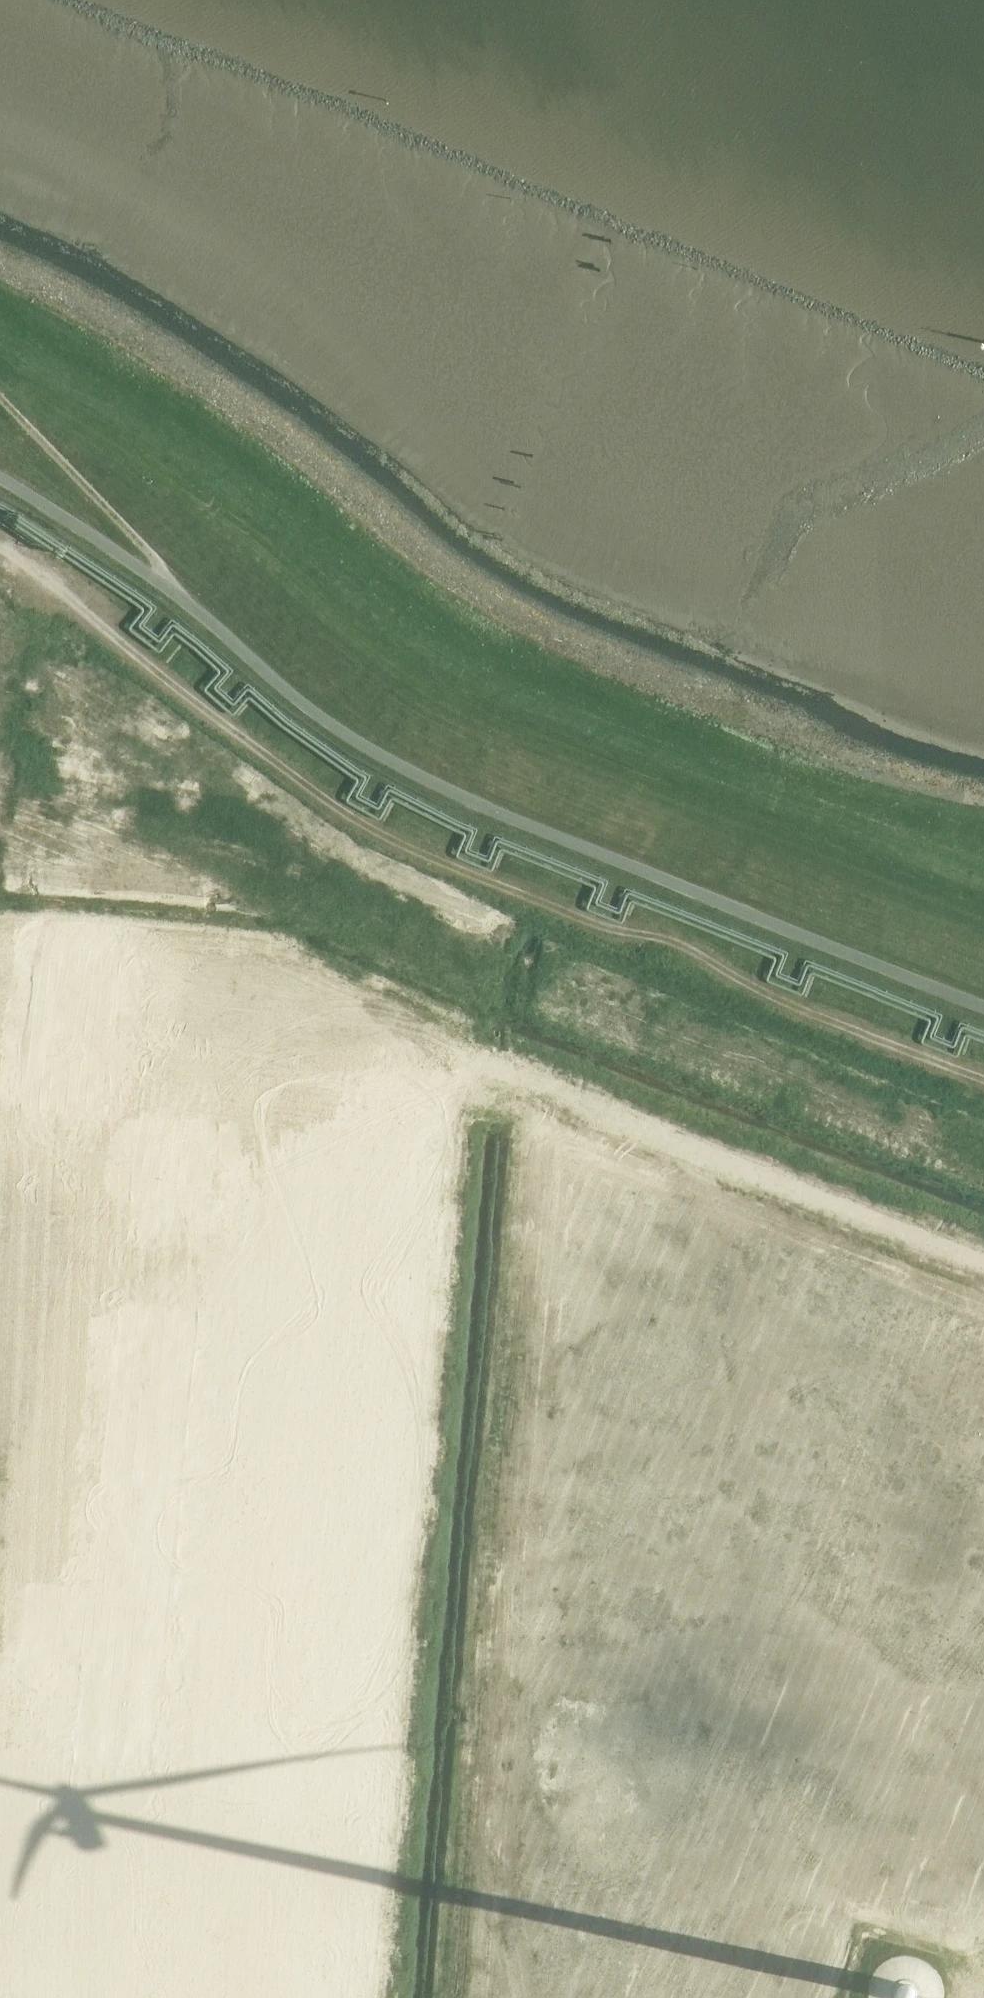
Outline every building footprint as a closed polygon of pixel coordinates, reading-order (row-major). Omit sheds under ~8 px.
[(896,1993),(897,1996),(898,1997),(914,1997),(915,1997),(916,1993),(915,1990),(913,1986),(910,1984),(906,1983),(902,1984),(899,1986),(897,1989),(896,1993)]
